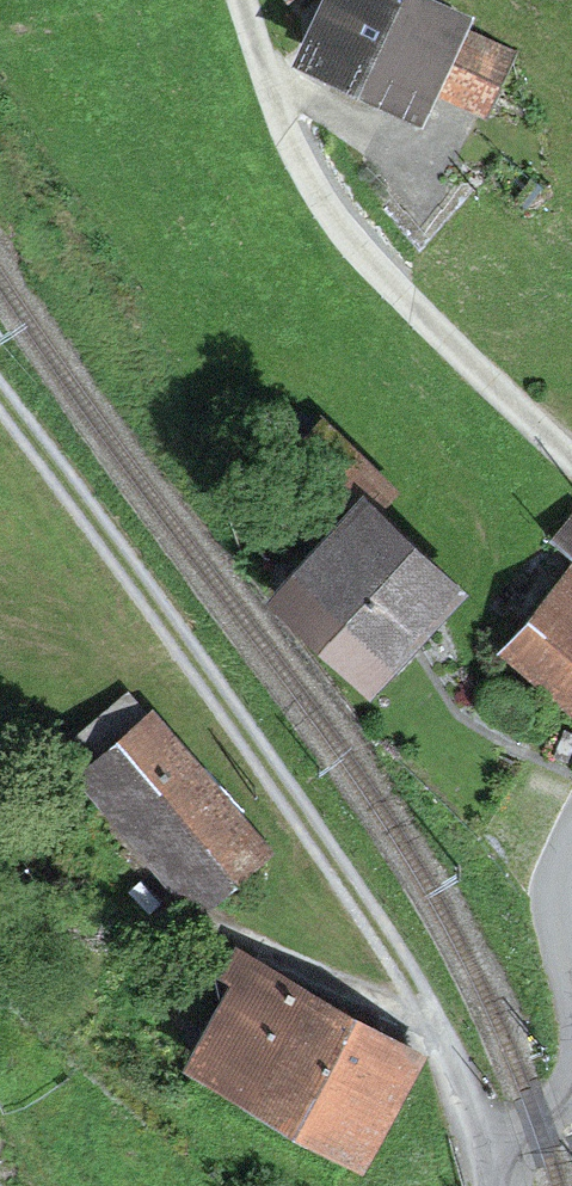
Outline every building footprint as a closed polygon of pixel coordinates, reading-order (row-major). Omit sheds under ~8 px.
[(437,0),(305,0),(284,45),(398,97),(411,69),(475,99),(506,32),(437,0)] [(452,592),(367,511),(287,595),(372,676),(452,592)] [(517,652),(571,695),(571,582),(517,652)] [(256,844),(128,706),(73,757),(201,895),(256,844)] [(173,1059),(328,1156),(396,1047),(241,950),(173,1059)]
